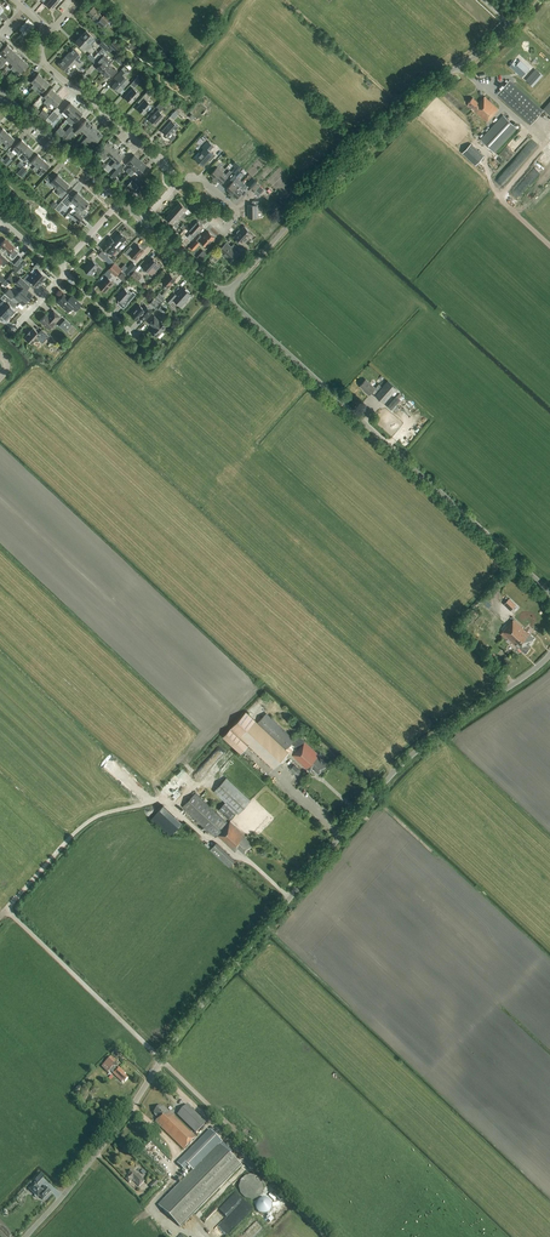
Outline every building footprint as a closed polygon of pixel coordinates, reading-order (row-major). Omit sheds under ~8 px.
[(46,5),(51,9),(59,1),(58,0),(50,0),(46,5)] [(107,21),(93,8),(92,9),(91,9),(88,13),(93,18),(92,19),(101,27),(107,21)] [(93,37),(86,30),(81,36),(92,46),(94,44),(93,43),(96,40),(93,37)] [(89,49),(92,46),(81,36),(75,42),(83,48),(86,45),(89,49)] [(105,51),(108,47),(101,41),(98,44),(104,49),(100,54),(101,55),(105,51)] [(116,53),(121,47),(114,41),(109,46),(116,53)] [(3,56),(0,59),(0,63),(2,61),(12,50),(7,45),(0,52),(0,53),(3,56)] [(68,53),(81,65),(83,63),(78,58),(81,55),(73,48),(68,53)] [(17,55),(12,50),(0,63),(0,68),(5,63),(4,63),(7,60),(10,63),(17,55)] [(79,68),(81,65),(68,53),(63,59),(71,66),(74,63),(79,68)] [(94,63),(97,60),(90,53),(87,56),(94,63)] [(13,71),(23,59),(17,55),(10,63),(13,65),(10,69),(13,71)] [(101,73),(109,65),(111,62),(109,60),(103,55),(96,63),(99,66),(96,68),(101,73)] [(23,59),(13,71),(15,73),(18,70),(21,72),(28,64),(23,59)] [(68,69),(71,66),(63,59),(58,64),(71,76),(73,74),(68,69)] [(513,65),(509,69),(521,79),(528,71),(520,64),(516,68),(513,65)] [(109,65),(101,73),(107,78),(109,75),(112,78),(118,71),(115,69),(114,70),(109,65)] [(119,92),(129,81),(124,77),(126,74),(122,70),(113,79),(116,81),(112,86),(119,92)] [(533,87),(543,76),(539,72),(528,83),(533,87)] [(33,90),(44,78),(38,73),(31,81),(34,84),(31,87),(33,90)] [(134,87),(140,80),(137,77),(131,84),(134,87)] [(44,78),(33,90),(36,91),(38,88),(42,91),(49,83),(44,78)] [(531,125),(543,111),(509,80),(497,95),(531,125)] [(46,104),(56,93),(51,88),(44,96),(47,99),(44,102),(46,104)] [(131,103),(139,94),(133,88),(124,97),(131,103)] [(150,88),(143,96),(146,99),(153,92),(150,88)] [(56,93),(46,104),(48,106),(51,103),(54,106),(62,98),(56,93)] [(499,110),(484,97),(479,103),(473,98),(468,103),(469,104),(467,105),(487,123),(499,110)] [(143,114),(151,105),(145,99),(137,108),(143,114)] [(170,106),(163,99),(156,107),(159,109),(149,120),(155,125),(164,116),(159,112),(165,105),(168,108),(170,106)] [(69,116),(76,108),(70,103),(63,111),(69,116)] [(76,108),(69,116),(75,122),(82,113),(76,108)] [(173,120),(181,111),(178,108),(170,117),(173,120)] [(44,119),(48,114),(43,109),(38,115),(44,119)] [(53,123),(59,116),(56,113),(50,120),(53,123)] [(494,153),(517,128),(503,115),(480,140),(494,153)] [(84,133),(92,125),(86,120),(74,133),(72,130),(66,137),(65,138),(68,142),(71,138),(75,133),(77,135),(81,130),(84,133)] [(170,140),(172,140),(175,137),(175,135),(173,133),(178,127),(171,121),(162,131),(167,136),(166,137),(170,140)] [(83,141),(85,143),(97,130),(92,125),(84,133),(87,136),(83,141)] [(66,137),(72,130),(73,128),(70,126),(64,133),(63,134),(66,137)] [(8,133),(3,128),(0,131),(0,139),(1,139),(0,140),(0,144),(3,141),(2,140),(8,133)] [(97,130),(85,143),(88,145),(92,140),(95,143),(103,135),(97,130)] [(2,140),(3,141),(6,144),(3,148),(5,150),(9,146),(8,146),(14,139),(8,133),(2,140)] [(21,152),(27,145),(22,139),(15,146),(20,151),(16,154),(18,156),(22,152),(21,152)] [(102,158),(114,145),(108,140),(101,148),(104,151),(99,156),(102,158)] [(203,166),(214,155),(209,151),(213,146),(208,141),(202,148),(204,150),(195,159),(203,166)] [(484,156),(471,144),(462,153),(475,165),(484,156)] [(21,152),(22,152),(25,156),(22,159),(24,161),(27,157),(33,150),(27,145),(21,152)] [(112,158),(119,150),(114,145),(102,158),(104,160),(109,155),(112,158)] [(505,149),(501,152),(508,159),(516,151),(512,146),(507,151),(505,149)] [(119,150),(112,158),(115,161),(110,166),(113,168),(125,155),(119,150)] [(32,169),(34,171),(38,167),(36,166),(42,159),(38,154),(31,161),(36,165),(32,169)] [(138,175),(146,166),(134,155),(126,164),(129,167),(125,171),(131,176),(135,172),(138,175)] [(4,162),(8,166),(13,160),(9,157),(4,162)] [(36,166),(38,167),(41,171),(38,174),(40,176),(44,172),(43,172),(49,165),(42,159),(36,166)] [(215,181),(223,171),(220,168),(223,165),(221,163),(211,174),(214,177),(212,179),(215,181)] [(114,181),(116,179),(115,177),(124,167),(121,164),(111,175),(112,176),(110,177),(114,181)] [(238,164),(232,170),(236,173),(241,167),(238,164)] [(22,167),(17,173),(21,177),(26,171),(22,167)] [(223,171),(215,181),(217,183),(218,181),(221,184),(232,173),(229,171),(226,174),(223,171)] [(55,188),(63,179),(58,175),(53,180),(48,176),(45,180),(47,181),(45,183),(49,187),(52,187),(53,186),(55,188)] [(237,177),(227,189),(230,191),(228,193),(231,195),(239,186),(242,182),(239,179),(237,177)] [(253,178),(247,184),(251,188),(257,181),(253,178)] [(63,179),(55,188),(58,190),(57,191),(57,194),(61,198),(66,193),(63,190),(68,184),(63,179)] [(132,192),(138,186),(132,180),(126,187),(132,192)] [(239,186),(231,195),(233,197),(234,195),(238,198),(248,187),(245,185),(242,189),(239,186)] [(259,196),(264,190),(259,186),(254,192),(259,196)] [(75,206),(83,197),(77,192),(72,198),(70,196),(65,201),(69,205),(72,204),(72,203),(75,206)] [(83,197),(75,206),(79,209),(76,212),(76,211),(72,215),(79,222),(83,217),(87,212),(83,208),(88,202),(83,197)] [(175,207),(186,217),(188,215),(185,212),(188,209),(178,200),(176,203),(178,204),(175,207)] [(258,218),(258,209),(260,209),(260,201),(253,201),(253,205),(248,205),(249,218),(258,218)] [(185,219),(186,217),(175,207),(173,211),(171,209),(169,211),(178,219),(181,216),(185,219)] [(175,223),(178,219),(169,211),(167,213),(169,215),(166,218),(177,228),(179,226),(175,223)] [(191,240),(199,231),(203,226),(197,221),(189,230),(192,232),(187,237),(191,240)] [(241,247),(243,244),(251,235),(247,231),(248,230),(244,227),(235,236),(238,239),(235,242),(241,247)] [(119,247),(126,238),(120,232),(113,240),(110,237),(101,247),(107,253),(107,252),(111,256),(112,255),(113,256),(120,248),(119,247)] [(193,243),(189,248),(192,251),(193,249),(194,251),(198,247),(199,248),(203,243),(207,246),(215,237),(209,232),(205,235),(204,234),(202,237),(201,235),(193,243)] [(13,248),(14,247),(5,239),(0,245),(0,246),(9,253),(11,255),(9,256),(13,259),(19,253),(15,250),(13,248)] [(233,248),(227,243),(220,251),(229,259),(233,255),(236,259),(243,252),(236,245),(233,248)] [(144,251),(138,245),(133,250),(130,247),(125,253),(128,256),(130,254),(136,260),(144,251)] [(105,261),(108,257),(102,251),(99,255),(105,261)] [(3,266),(8,261),(1,254),(0,255),(0,263),(3,266)] [(17,266),(23,258),(20,256),(14,263),(17,266)] [(161,266),(154,259),(149,264),(147,262),(141,269),(144,272),(146,270),(153,276),(157,271),(156,270),(161,266)] [(99,273),(102,269),(98,266),(99,266),(92,260),(84,269),(91,275),(94,271),(96,273),(98,273),(99,273)] [(133,262),(124,271),(129,276),(137,267),(133,262)] [(33,274),(42,282),(43,281),(44,281),(46,279),(45,278),(46,277),(40,271),(42,269),(36,263),(32,269),(35,271),(33,274)] [(24,267),(20,264),(14,270),(18,273),(24,267)] [(114,264),(108,270),(115,277),(121,270),(114,264)] [(136,282),(142,276),(135,270),(130,276),(136,282)] [(124,282),(128,277),(122,273),(118,277),(124,282)] [(42,282),(33,274),(30,277),(27,274),(23,279),(28,284),(31,281),(37,287),(38,286),(39,287),(40,285),(40,284),(42,282)] [(110,279),(112,276),(110,274),(108,277),(107,277),(99,286),(105,292),(111,286),(112,287),(115,283),(110,279)] [(176,280),(170,274),(165,279),(164,279),(162,281),(166,285),(164,288),(166,290),(168,287),(169,288),(176,280)] [(19,292),(27,299),(32,294),(24,287),(27,284),(20,278),(16,283),(22,289),(19,292)] [(181,306),(191,295),(183,288),(177,295),(173,292),(167,300),(170,303),(174,299),(181,306)] [(27,299),(19,292),(16,295),(9,289),(5,293),(11,299),(14,297),(23,305),(27,299)] [(130,294),(124,289),(120,294),(118,294),(118,295),(117,297),(118,299),(119,300),(120,300),(121,301),(119,304),(124,308),(135,296),(131,293),(130,294)] [(160,303),(165,298),(159,293),(155,298),(160,303)] [(9,303),(11,300),(4,294),(3,295),(1,298),(3,300),(0,304),(0,305),(3,307),(12,316),(16,310),(9,303)] [(69,299),(64,294),(57,302),(68,312),(72,308),(75,311),(81,305),(72,296),(69,299)] [(155,309),(159,304),(153,299),(149,304),(155,309)] [(143,308),(140,305),(131,315),(137,320),(143,313),(147,317),(152,311),(146,306),(143,308)] [(12,316),(3,307),(0,311),(0,314),(8,322),(8,321),(7,321),(12,316)] [(54,322),(60,316),(54,311),(48,317),(46,314),(40,321),(49,329),(54,322)] [(160,321),(154,316),(148,323),(152,326),(153,325),(154,327),(151,331),(158,337),(167,327),(160,320),(160,321)] [(66,331),(72,324),(65,318),(59,325),(66,331)] [(33,328),(30,331),(29,331),(27,334),(25,338),(25,339),(27,341),(28,341),(32,344),(34,341),(35,342),(38,341),(39,340),(42,343),(49,336),(47,335),(41,330),(38,333),(33,328)] [(375,388),(366,380),(360,386),(366,392),(370,396),(374,391),(377,394),(375,396),(384,404),(397,389),(388,381),(382,387),(379,384),(375,388)] [(391,410),(401,400),(397,396),(387,406),(391,410)] [(507,607),(514,614),(520,608),(513,601),(507,607)] [(534,638),(514,620),(503,631),(493,622),(487,628),(497,637),(500,634),(511,644),(512,643),(518,649),(519,648),(525,653),(530,648),(527,646),(533,639),(534,638)] [(496,656),(491,650),(488,653),(493,659),(496,656)] [(299,736),(295,740),(266,713),(258,723),(246,711),(222,736),(241,754),(248,745),(274,769),(289,753),(309,772),(313,768),(319,774),(327,765),(319,757),(320,756),(305,742),(305,741),(299,736)] [(290,769),(297,776),(302,771),(294,765),(290,769)] [(238,813),(250,801),(226,779),(214,792),(226,802),(219,810),(222,813),(230,820),(235,814),(237,812),(238,813)] [(228,824),(195,794),(183,807),(216,837),(217,835),(235,852),(238,848),(244,854),(252,845),(245,838),(246,836),(230,822),(228,824)] [(163,805),(152,818),(171,835),(182,822),(163,805)] [(229,866),(235,860),(216,843),(210,850),(229,866)] [(117,1048),(112,1054),(117,1058),(122,1052),(117,1048)] [(116,1064),(110,1058),(101,1068),(107,1073),(110,1070),(114,1073),(113,1074),(122,1082),(123,1081),(125,1083),(128,1079),(124,1076),(126,1074),(119,1068),(116,1070),(113,1067),(116,1064)] [(196,1133),(206,1123),(187,1106),(177,1116),(196,1133)] [(159,1118),(155,1122),(184,1150),(196,1138),(163,1107),(162,1109),(160,1107),(154,1114),(155,1115),(154,1115),(156,1117),(157,1118),(158,1117),(159,1118)] [(241,1165),(220,1145),(222,1142),(210,1130),(178,1164),(185,1172),(190,1167),(193,1171),(160,1206),(182,1227),(241,1165)] [(132,1170),(128,1174),(129,1175),(125,1179),(129,1183),(132,1180),(139,1187),(145,1181),(138,1174),(137,1175),(132,1170)] [(37,1185),(44,1178),(38,1173),(32,1180),(37,1185)] [(260,1199),(264,1182),(259,1181),(260,1178),(244,1175),(240,1195),(260,1199)] [(153,1189),(159,1183),(155,1180),(149,1186),(153,1189)] [(28,1189),(38,1198),(39,1197),(43,1200),(51,1191),(45,1186),(41,1190),(34,1183),(28,1189)] [(234,1227),(253,1208),(236,1191),(228,1199),(236,1207),(225,1217),(234,1227)]
